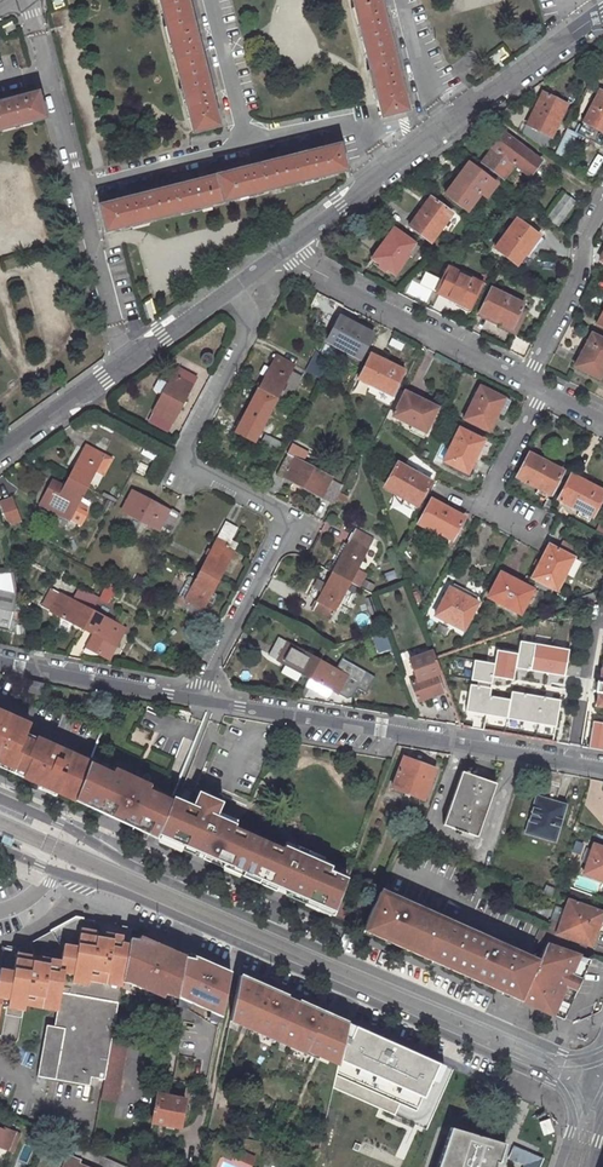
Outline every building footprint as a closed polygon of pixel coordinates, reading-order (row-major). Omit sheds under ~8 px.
[(191,139),(217,132),(211,108),(208,99),(194,46),(192,37),(182,0),(156,0),(191,139)] [(379,116),(404,110),(397,83),(395,75),(382,21),(380,12),(376,0),(350,0),(379,116)] [(595,92),(572,135),(595,148),(602,134),(602,97),(595,92)] [(45,119),(39,94),(15,100),(14,97),(6,99),(7,102),(0,104),(0,131),(45,119)] [(552,123),(561,106),(538,95),(517,134),(541,150),(554,124),(552,123)] [(532,162),(497,136),(476,165),(497,181),(507,168),(521,178),(532,162)] [(119,199),(94,205),(100,232),(341,174),(335,150),(306,156),(299,158),(244,171),(237,172),(189,183),(181,185),(126,197),(119,199)] [(480,182),(460,168),(439,197),(461,213),(476,193),(473,191),(480,182)] [(473,191),(476,193),(479,195),(486,187),(480,182),(473,191)] [(566,204),(559,198),(548,214),(555,219),(566,204)] [(446,215),(423,199),(402,229),(424,244),(446,215)] [(539,240),(512,220),(489,249),(511,265),(519,255),(525,259),(539,240)] [(408,245),(387,230),(366,259),(388,276),(402,256),(400,255),(408,245)] [(400,255),(402,256),(406,259),(414,249),(408,245),(400,255)] [(476,283),(444,268),(432,292),(464,308),(476,283)] [(518,304),(485,288),(473,312),(494,323),(496,321),(507,326),(513,314),(518,304)] [(592,323),(602,329),(602,303),(592,323)] [(518,316),(513,314),(507,326),(496,321),(494,323),(492,327),(509,335),(518,316)] [(340,318),(327,342),(344,351),(358,359),(372,334),(340,318)] [(138,328),(136,320),(126,322),(129,331),(138,328)] [(587,334),(569,366),(593,379),(602,360),(602,342),(587,334)] [(318,351),(307,372),(321,378),(329,361),(318,351)] [(355,365),(358,359),(344,351),(341,357),(355,365)] [(279,392),(294,365),(276,356),(262,383),(279,392)] [(404,371),(372,356),(360,380),(377,389),(375,394),(388,402),(404,371)] [(189,380),(169,370),(141,424),(161,434),(189,380)] [(262,383),(242,423),(260,432),(279,392),(262,383)] [(514,403),(482,387),(466,419),(491,433),(501,414),(507,417),(514,403)] [(438,407),(405,391),(393,416),(411,425),(425,432),(438,407)] [(260,432),(242,423),(236,434),(261,447),(266,436),(260,432)] [(422,437),(425,432),(411,425),(408,431),(422,437)] [(487,442),(462,429),(446,462),(470,475),(479,456),(487,442)] [(273,447),(266,436),(261,447),(267,459),(273,447)] [(487,442),(479,456),(485,459),(492,445),(487,442)] [(298,463),(304,453),(286,444),(270,474),(329,505),(339,487),(325,480),(327,478),(298,463)] [(79,448),(64,477),(82,487),(90,472),(98,476),(107,459),(99,455),(87,448),(85,451),(79,448)] [(555,469),(524,453),(510,478),(542,494),(555,469)] [(421,483),(388,466),(375,492),(395,502),(408,508),(421,483)] [(598,491),(565,474),(552,499),(573,510),(585,516),(598,491)] [(35,504),(47,510),(64,520),(82,487),(64,477),(60,487),(48,480),(35,504)] [(540,499),(542,494),(531,488),(528,493),(540,499)] [(175,516),(127,490),(116,510),(164,536),(175,516)] [(0,500),(0,511),(4,518),(12,524),(14,523),(15,513),(9,496),(0,500)] [(430,538),(442,544),(457,517),(425,499),(412,523),(432,534),(430,538)] [(405,514),(408,508),(395,502),(392,507),(405,514)] [(582,521),(585,516),(573,510),(570,515),(582,521)] [(231,527),(220,522),(194,570),(212,580),(227,552),(219,548),(231,527)] [(367,539),(349,529),(325,572),(343,582),(367,539)] [(566,558),(542,545),(524,577),(527,579),(524,584),(542,593),(545,588),(549,591),(566,558)] [(572,561),(566,558),(558,573),(564,575),(572,561)] [(174,607),(192,617),(212,580),(194,570),(189,580),(183,577),(177,588),(183,591),(174,607)] [(325,572),(305,610),(323,619),(343,582),(325,572)] [(517,604),(525,591),(493,573),(480,598),(512,615),(517,604)] [(429,613),(458,630),(472,603),(444,587),(429,613)] [(87,611),(45,588),(35,606),(77,629),(87,611)] [(4,629),(12,592),(0,589),(0,628),(4,629)] [(531,593),(525,591),(517,604),(523,607),(531,593)] [(118,632),(120,629),(87,611),(77,629),(110,646),(111,646),(118,632)] [(124,636),(118,632),(111,646),(118,649),(124,636)] [(374,639),(379,652),(392,648),(386,634),(374,639)] [(314,662),(272,639),(262,657),(280,667),(298,677),(304,680),(314,662)] [(316,658),(325,643),(320,640),(312,656),(316,658)] [(562,674),(566,649),(518,641),(516,652),(495,649),(493,662),(472,658),(463,710),(555,726),(560,697),(509,689),(507,698),(488,695),(492,673),(511,676),(513,666),(562,674)] [(437,692),(430,673),(435,671),(428,651),(403,660),(410,680),(404,683),(410,701),(437,692)] [(353,683),(359,673),(336,660),(330,670),(314,662),(304,680),(327,693),(340,700),(350,682),(353,683)] [(298,677),(280,667),(276,674),(294,684),(298,677)] [(602,670),(600,683),(596,682),(595,693),(598,694),(596,708),(602,709),(602,670)] [(20,689),(38,696),(42,684),(24,681),(23,681),(19,689),(20,689)] [(308,692),(323,700),(327,693),(312,685),(308,692)] [(33,703),(40,707),(43,699),(36,696),(33,703)] [(3,763),(19,770),(16,776),(50,792),(53,786),(70,793),(81,766),(64,759),(66,754),(30,738),(28,742),(16,737),(18,733),(21,724),(0,714),(0,761),(3,763)] [(591,719),(586,745),(602,748),(602,721),(591,719)] [(16,737),(28,742),(30,738),(18,733),(16,737)] [(64,759),(81,766),(82,762),(66,754),(64,759)] [(430,770),(400,757),(388,787),(418,800),(430,770)] [(166,801),(168,796),(84,759),(82,762),(81,766),(70,793),(67,800),(151,837),(166,801)] [(3,763),(0,761),(0,769),(16,776),(19,770),(3,763)] [(497,785),(463,773),(443,826),(477,838),(497,785)] [(70,793),(53,786),(50,792),(67,800),(70,793)] [(184,809),(193,807),(198,795),(194,793),(189,803),(183,805),(184,809)] [(210,864),(272,892),(274,887),(283,891),(281,896),(328,917),(342,879),(324,871),(326,867),(316,863),(289,850),(280,846),(278,851),(230,829),(228,833),(219,829),(223,818),(215,815),(210,813),(215,801),(198,795),(193,807),(184,809),(183,805),(177,806),(170,803),(166,801),(151,837),(155,839),(190,855),(192,851),(199,854),(198,858),(210,864)] [(566,805),(537,796),(525,833),(554,843),(566,805)] [(215,801),(210,813),(215,815),(219,804),(215,801)] [(230,829),(232,822),(223,818),(219,829),(228,833),(230,829)] [(595,844),(584,873),(602,880),(602,847),(595,844)] [(317,860),(291,847),(289,850),(316,863),(317,860)] [(547,890),(539,886),(535,894),(544,898),(547,890)] [(441,966),(499,993),(518,950),(448,920),(448,921),(447,923),(379,894),(362,932),(432,963),(436,954),(445,958),(441,966)] [(583,933),(584,930),(595,934),(599,922),(602,924),(602,916),(600,914),(599,917),(596,916),(598,910),(568,899),(565,907),(556,903),(552,913),(562,917),(559,925),(572,929),(583,933)] [(564,950),(572,929),(559,925),(562,917),(552,913),(546,929),(551,931),(546,944),(564,950)] [(5,999),(4,1002),(21,1005),(22,1000),(38,1003),(38,1004),(54,1007),(52,1022),(43,1020),(33,1071),(86,1081),(88,1073),(102,1076),(109,1039),(115,1009),(129,937),(131,926),(76,916),(17,948),(3,946),(0,962),(0,998),(5,999)] [(546,929),(540,942),(545,943),(546,944),(551,931),(546,929)] [(138,939),(129,937),(115,1009),(149,1016),(155,1013),(163,995),(177,1002),(187,956),(174,950),(173,952),(164,948),(167,942),(157,938),(155,942),(140,935),(138,939)] [(538,959),(520,1001),(522,1002),(553,1015),(565,986),(577,991),(590,959),(578,955),(564,950),(546,944),(545,943),(538,959)] [(518,950),(499,993),(520,1001),(538,959),(518,950)] [(432,963),(441,966),(445,958),(436,954),(432,963)] [(194,958),(187,956),(177,1002),(221,1018),(226,992),(224,991),(230,972),(195,956),(194,958)] [(267,988),(239,976),(231,1013),(250,1021),(246,1029),(269,1039),(272,1032),(291,1041),(290,1043),(305,1049),(303,1053),(315,1059),(317,1054),(339,1063),(340,1059),(349,1023),(334,1017),(333,1019),(312,1009),(312,1008),(275,992),(266,989),(267,988)] [(565,986),(553,1015),(565,1020),(577,991),(565,986)] [(231,1013),(229,1021),(246,1029),(250,1021),(231,1013)] [(473,1079),(349,1023),(340,1059),(411,1091),(377,1166),(416,1166),(426,1145),(425,1145),(425,1143),(427,1144),(428,1147),(430,1149),(437,1150),(439,1150),(441,1148),(441,1146),(440,1143),(429,1140),(433,1122),(430,1121),(437,1104),(458,1113),(473,1079)] [(272,1032),(269,1039),(303,1053),(305,1049),(290,1043),(291,1041),(272,1032)] [(102,1076),(98,1098),(114,1101),(125,1042),(109,1039),(102,1076)] [(177,1125),(183,1099),(156,1093),(150,1121),(177,1125)] [(354,1139),(364,1118),(353,1114),(344,1135),(354,1139)] [(553,1133),(549,1120),(539,1124),(544,1136),(553,1133)] [(8,1152),(16,1133),(0,1126),(0,1148),(8,1152)] [(494,1163),(498,1164),(504,1144),(449,1127),(436,1166),(493,1166),(494,1163)] [(88,1151),(70,1143),(68,1148),(108,1166),(122,1166),(88,1151)] [(512,1146),(507,1159),(522,1166),(521,1166),(538,1166),(542,1159),(512,1146)] [(251,1157),(233,1149),(230,1157),(248,1165),(251,1157)] [(63,1153),(57,1166),(84,1166),(75,1163),(77,1159),(63,1153)]
